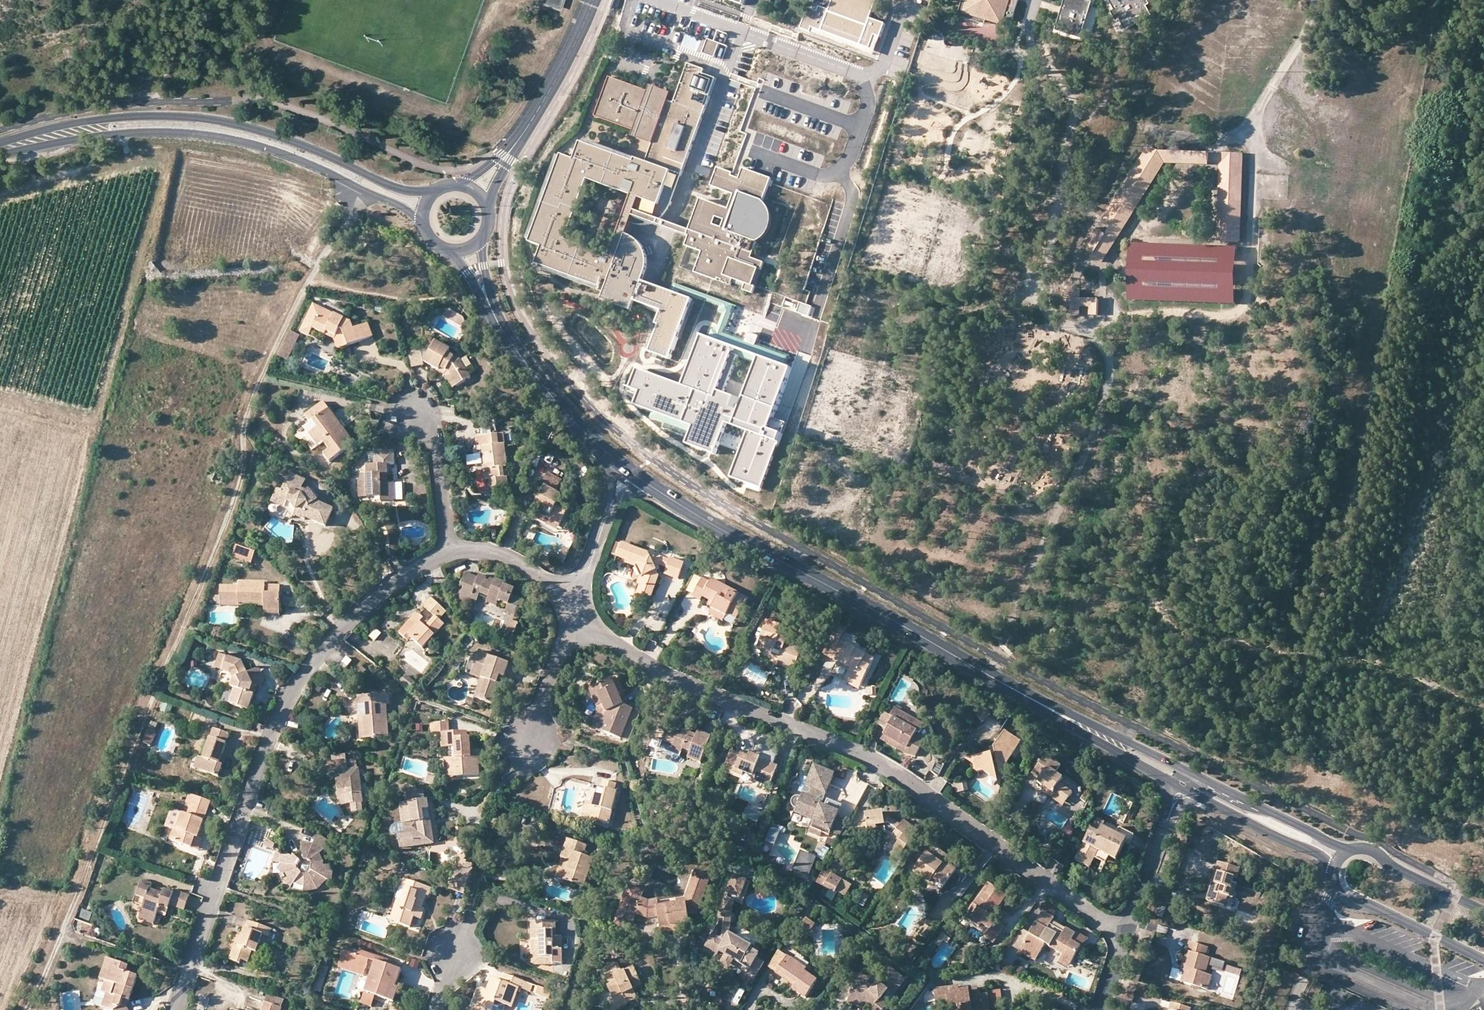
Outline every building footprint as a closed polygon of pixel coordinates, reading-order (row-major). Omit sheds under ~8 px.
[(831,12),(822,9),(820,14),(811,10),(804,30),(808,32),(813,33),(815,29),(840,38),(842,34),(850,37),(849,41),(869,48),(873,35),(879,37),(884,24),(869,19),(876,0),(836,0),(831,12)] [(962,10),(967,12),(970,1),(965,0),(962,10)] [(970,1),(967,12),(966,14),(1005,26),(1008,17),(1014,19),(1020,2),(1021,0),(971,0),(970,1)] [(1083,0),(1067,0),(1057,31),(1081,38),(1092,3),(1083,0)] [(1114,1),(1116,4),(1113,5),(1116,11),(1113,12),(1118,22),(1121,20),(1126,28),(1129,27),(1131,29),(1150,18),(1148,15),(1152,14),(1148,7),(1151,5),(1149,0),(1116,0),(1114,1)] [(961,21),(954,19),(950,35),(990,46),(996,25),(963,15),(961,21)] [(697,53),(702,42),(684,34),(679,45),(697,53)] [(703,54),(714,58),(720,44),(714,42),(708,40),(703,54)] [(639,62),(641,55),(633,53),(631,60),(639,62)] [(641,245),(638,242),(636,240),(633,238),(630,236),(626,235),(630,223),(635,224),(639,225),(642,225),(645,225),(648,225),(652,223),(660,202),(670,205),(715,79),(702,74),(703,70),(688,64),(674,103),(661,99),(653,97),(654,94),(610,78),(596,118),(640,133),(641,130),(656,135),(646,162),(636,159),(635,162),(582,143),(575,160),(561,155),(532,243),(543,248),(538,265),(601,287),(604,280),(609,282),(606,289),(636,300),(635,302),(662,311),(659,317),(662,319),(651,352),(652,353),(653,351),(657,352),(656,354),(663,357),(670,359),(692,299),(643,281),(642,283),(632,279),(643,248),(641,245)] [(1161,152),(1149,146),(1144,153),(1163,164),(1164,162),(1209,165),(1209,153),(1161,152)] [(1159,170),(1163,164),(1144,153),(1141,158),(1159,170)] [(1244,154),(1224,154),(1224,163),(1220,165),(1218,242),(1241,243),(1244,154)] [(1141,158),(1105,217),(1114,224),(1123,230),(1159,170),(1141,158)] [(734,174),(720,169),(713,189),(735,197),(730,211),(702,202),(691,232),(689,237),(691,238),(688,248),(704,254),(697,274),(719,282),(720,280),(724,281),(723,284),(732,287),(734,280),(747,285),(745,291),(754,295),(756,288),(754,287),(760,270),(763,271),(765,264),(753,259),(759,240),(760,239),(761,239),(763,238),(764,238),(765,237),(766,236),(767,235),(768,234),(769,233),(770,231),(771,230),(772,228),(772,227),(773,226),(773,224),(773,222),(773,219),(773,217),(773,215),(772,213),(771,212),(770,210),(769,209),(768,207),(766,206),(765,205),(764,204),(763,203),(770,179),(744,170),(740,181),(736,179),(733,178),(734,174)] [(669,207),(670,205),(660,202),(652,223),(653,223),(654,223),(655,222),(656,222),(657,221),(659,220),(660,219),(661,218),(662,217),(663,216),(664,215),(665,213),(666,212),(667,210),(668,209),(669,207)] [(634,218),(689,237),(691,232),(636,212),(634,218)] [(1123,230),(1114,224),(1109,233),(1118,238),(1123,230)] [(1107,236),(1092,226),(1080,245),(1095,255),(1093,259),(1102,264),(1118,238),(1109,233),(1107,236)] [(1238,249),(1131,246),(1130,301),(1237,305),(1238,249)] [(646,254),(643,248),(632,279),(642,283),(643,281),(646,273),(647,270),(648,268),(648,266),(648,263),(648,261),(647,259),(647,257),(646,254)] [(636,300),(606,289),(602,300),(632,311),(635,302),(636,300)] [(1080,292),(1066,292),(1067,306),(1073,307),(1073,317),(1080,317),(1080,307),(1092,307),(1091,316),(1099,317),(1099,299),(1080,300),(1080,292)] [(312,329),(325,335),(334,340),(337,350),(373,337),(368,323),(353,329),(350,322),(314,304),(300,333),(309,337),(312,329)] [(286,361),(297,339),(289,335),(278,357),(286,361)] [(680,386),(636,368),(628,387),(638,391),(633,403),(692,426),(686,440),(712,452),(724,422),(747,431),(731,475),(759,487),(777,443),(760,436),(787,368),(755,357),(739,400),(714,391),(731,347),(699,336),(680,386)] [(447,371),(456,386),(470,378),(459,360),(447,353),(449,349),(435,342),(423,363),(443,374),(447,371)] [(573,352),(566,344),(561,347),(567,356),(573,352)] [(421,365),(421,357),(419,350),(408,352),(411,368),(421,365)] [(443,374),(451,389),(456,386),(447,371),(443,374)] [(323,455),(329,463),(354,444),(323,403),(305,416),(315,431),(309,436),(317,447),(323,443),(329,451),(323,455)] [(508,468),(505,445),(499,445),(498,435),(475,438),(476,448),(481,447),(483,471),(476,472),(477,482),(485,481),(486,488),(510,486),(509,479),(503,479),(502,469),(508,468)] [(483,471),(481,447),(476,448),(473,448),(476,472),(483,471)] [(854,480),(860,465),(815,449),(809,463),(854,480)] [(389,473),(389,463),(395,463),(397,463),(397,450),(376,451),(377,463),(367,463),(368,480),(360,480),(361,497),(382,496),(382,500),(396,500),(395,482),(389,482),(389,473)] [(224,474),(215,472),(211,482),(220,485),(224,474)] [(288,481),(301,487),(305,478),(292,472),(288,481)] [(556,494),(560,487),(563,482),(548,474),(545,479),(541,486),(545,488),(538,500),(533,509),(541,513),(539,516),(559,527),(572,503),(556,494)] [(296,513),(296,514),(305,518),(306,515),(326,524),(333,508),(318,502),(310,488),(307,490),(301,487),(288,481),(284,490),(291,492),(287,502),(296,513)] [(545,488),(541,486),(535,498),(538,500),(545,488)] [(291,492),(284,490),(279,487),(274,502),(286,506),(293,516),(296,514),(296,513),(287,502),(291,492)] [(807,506),(804,513),(818,518),(821,511),(807,506)] [(507,525),(509,519),(503,516),(501,523),(507,525)] [(253,560),(257,548),(239,542),(234,553),(253,560)] [(646,568),(640,585),(637,592),(651,597),(659,576),(657,571),(651,558),(648,553),(622,543),(616,557),(627,561),(646,568)] [(562,563),(570,550),(565,548),(560,556),(557,555),(555,559),(562,563)] [(651,558),(657,571),(660,569),(659,567),(661,566),(660,557),(655,559),(654,557),(651,558)] [(670,560),(660,557),(661,566),(667,568),(664,574),(678,579),(684,563),(670,558),(670,560)] [(646,568),(627,561),(626,564),(635,568),(640,577),(637,583),(640,585),(646,568)] [(473,591),(478,578),(467,573),(461,586),(464,587),(473,591)] [(506,612),(515,616),(518,608),(521,609),(525,600),(512,596),(515,589),(505,585),(506,583),(496,579),(496,580),(495,583),(490,582),(486,580),(487,577),(480,575),(478,578),(473,591),(464,587),(459,600),(469,603),(470,601),(477,604),(481,594),(489,597),(487,603),(496,607),(498,603),(508,607),(506,612)] [(694,594),(702,580),(695,576),(687,591),(694,594)] [(702,578),(702,580),(694,594),(692,597),(700,601),(702,597),(710,601),(714,603),(712,608),(727,615),(727,614),(736,619),(746,601),(737,596),(738,593),(712,578),(710,582),(702,578)] [(264,611),(278,611),(279,586),(265,586),(265,582),(238,581),(238,586),(221,586),(220,602),(264,603),(264,608),(264,611)] [(406,635),(409,638),(421,649),(443,624),(437,619),(444,611),(429,598),(422,606),(433,616),(427,624),(418,616),(420,614),(417,612),(398,634),(403,639),(406,635)] [(723,622),(727,615),(712,608),(708,614),(723,622)] [(779,659),(777,666),(793,673),(802,651),(792,646),(792,648),(785,646),(788,640),(776,635),(780,625),(767,620),(760,638),(761,638),(756,650),(763,653),(779,659)] [(841,637),(834,633),(823,654),(830,657),(839,640),(841,637)] [(874,659),(839,640),(830,657),(838,662),(850,668),(849,672),(845,678),(860,685),(874,659)] [(486,681),(480,700),(494,705),(501,685),(497,683),(500,676),(505,677),(510,664),(490,657),(491,654),(480,650),(471,675),(481,679),(486,681)] [(224,669),(229,655),(221,652),(217,667),(224,669)] [(779,659),(763,653),(761,657),(769,660),(767,664),(776,667),(777,666),(779,659)] [(232,703),(250,710),(257,689),(249,672),(243,660),(229,655),(224,669),(231,672),(235,679),(233,687),(237,688),(232,703)] [(341,665),(346,669),(352,661),(348,657),(341,665)] [(850,668),(838,662),(836,665),(849,672),(850,668)] [(249,672),(257,689),(261,691),(266,678),(261,666),(249,672)] [(361,668),(355,676),(361,680),(366,672),(361,668)] [(412,680),(405,675),(401,681),(407,686),(412,680)] [(603,722),(599,730),(621,739),(633,710),(623,705),(612,678),(595,686),(603,704),(607,712),(603,722)] [(860,685),(845,678),(844,682),(858,689),(860,685)] [(486,681),(481,679),(474,698),(480,700),(486,681)] [(416,683),(412,680),(407,686),(411,689),(416,683)] [(603,704),(595,686),(590,689),(597,707),(603,704)] [(364,717),(365,739),(389,737),(387,704),(375,704),(374,695),(357,696),(358,706),(365,705),(366,713),(366,717),(364,717)] [(375,704),(387,704),(386,695),(374,695),(375,704)] [(990,711),(979,705),(974,714),(985,720),(990,711)] [(924,725),(895,709),(891,717),(885,713),(878,727),(884,730),(884,729),(887,730),(883,737),(898,745),(896,750),(914,760),(924,742),(915,737),(917,733),(919,734),(924,725)] [(599,730),(603,722),(597,719),(594,728),(599,730)] [(430,734),(440,733),(449,732),(448,725),(445,722),(430,723),(430,734)] [(152,727),(146,739),(154,743),(159,730),(152,727)] [(200,769),(221,776),(225,764),(219,763),(222,754),(224,755),(231,733),(214,728),(205,757),(200,769)] [(671,749),(682,753),(683,750),(691,753),(689,759),(701,764),(711,737),(699,732),(698,736),(684,730),(682,735),(668,730),(663,742),(673,746),(671,749)] [(449,732),(440,733),(442,747),(449,747),(450,758),(445,759),(446,778),(480,775),(479,757),(472,758),(471,751),(470,737),(468,737),(458,738),(458,731),(449,732)] [(971,759),(973,766),(975,773),(982,772),(990,777),(996,775),(995,772),(998,772),(997,769),(1004,768),(1021,742),(1004,731),(993,748),(990,753),(990,754),(971,759)] [(880,742),(896,750),(898,745),(883,737),(880,742)] [(673,746),(663,742),(660,750),(680,757),(682,753),(671,749),(673,746)] [(753,776),(771,783),(778,766),(768,762),(772,752),(758,747),(755,755),(751,753),(749,757),(732,750),(724,769),(742,776),(743,772),(753,776)] [(219,763),(225,764),(228,756),(224,755),(222,754),(219,763)] [(200,769),(205,757),(200,755),(196,767),(200,769)] [(1061,766),(1048,758),(1042,760),(1041,762),(1036,769),(1032,774),(1040,780),(1037,783),(1043,786),(1042,788),(1042,790),(1043,792),(1043,793),(1044,793),(1055,801),(1055,800),(1057,802),(1060,798),(1066,802),(1072,793),(1059,784),(1063,778),(1056,773),(1061,766)] [(346,805),(364,803),(359,768),(347,770),(346,760),(329,762),(330,772),(336,771),(338,790),(344,789),(346,805)] [(931,771),(938,776),(943,767),(936,763),(931,771)] [(797,814),(796,816),(796,817),(814,824),(809,837),(821,842),(822,836),(828,839),(830,834),(837,817),(838,813),(820,806),(833,774),(814,766),(805,785),(804,785),(803,785),(801,787),(800,790),(800,792),(801,794),(802,796),(804,797),(802,802),(800,801),(798,801),(796,801),(794,802),(793,804),(792,806),(792,809),(793,811),(795,812),(797,814)] [(608,769),(606,781),(615,783),(617,771),(608,769)] [(967,793),(966,774),(954,775),(955,793),(967,793)] [(751,780),(770,787),(771,783),(753,776),(751,780)] [(590,819),(610,824),(618,793),(615,792),(617,784),(603,780),(601,788),(598,787),(594,802),(590,819)] [(568,788),(570,784),(565,783),(560,786),(554,807),(563,809),(568,788)] [(195,794),(191,793),(186,805),(191,807),(195,794)] [(199,837),(213,800),(195,794),(191,807),(188,814),(184,813),(178,829),(176,829),(172,840),(193,847),(196,836),(199,837)] [(1066,802),(1060,798),(1057,802),(1063,806),(1066,802)] [(590,819),(594,802),(587,800),(583,817),(590,819)] [(401,849),(434,844),(431,819),(430,819),(429,809),(430,809),(429,801),(401,805),(404,823),(416,822),(418,831),(399,834),(401,849)] [(820,806),(838,813),(840,810),(821,802),(820,806)] [(886,829),(886,834),(891,837),(890,838),(898,843),(896,845),(904,850),(918,828),(904,819),(901,824),(889,817),(883,816),(882,811),(865,814),(866,823),(859,825),(861,841),(870,840),(870,837),(869,832),(886,829)] [(842,839),(850,823),(837,817),(830,834),(842,839)] [(1125,842),(1130,845),(1134,836),(1119,829),(1116,835),(1102,828),(1105,823),(1097,819),(1076,861),(1090,868),(1097,852),(1116,861),(1125,842)] [(774,846),(780,830),(771,827),(765,843),(774,846)] [(869,832),(870,837),(886,834),(886,829),(869,832)] [(267,840),(276,843),(278,838),(270,832),(267,840)] [(282,855),(277,863),(281,864),(282,875),(281,876),(282,879),(284,878),(291,888),(294,885),(304,889),(304,892),(318,890),(328,880),(332,882),(333,871),(333,865),(325,865),(325,863),(331,862),(324,850),(332,843),(317,833),(314,844),(302,843),(303,853),(304,861),(311,862),(313,866),(313,872),(311,874),(306,874),(302,873),(300,870),(298,870),(298,866),(300,866),(301,862),(296,857),(294,855),(292,857),(285,853),(283,856),(282,855)] [(196,836),(193,847),(198,849),(202,839),(199,837),(196,836)] [(560,879),(585,888),(595,860),(584,856),(588,846),(567,839),(561,857),(566,859),(560,879)] [(831,847),(825,843),(823,847),(820,845),(818,850),(820,851),(818,855),(825,858),(831,847)] [(932,880),(943,888),(956,870),(935,856),(938,853),(930,848),(913,872),(929,884),(932,880)] [(277,863),(282,855),(280,854),(281,852),(278,850),(272,860),(277,863)] [(304,861),(303,853),(296,857),(301,862),(300,866),(298,866),(298,870),(300,870),(302,873),(306,874),(311,874),(313,872),(313,866),(311,862),(304,861)] [(1229,897),(1233,899),(1238,886),(1233,884),(1235,879),(1238,880),(1241,871),(1218,864),(1207,901),(1225,907),(1229,897)] [(697,902),(687,898),(677,900),(678,903),(660,906),(652,907),(651,898),(644,896),(641,895),(638,902),(632,900),(635,892),(626,889),(618,912),(617,915),(622,917),(625,909),(630,911),(631,910),(636,912),(636,913),(648,918),(659,917),(660,927),(680,924),(690,923),(689,915),(698,914),(711,876),(697,871),(691,887),(701,891),(697,902)] [(831,874),(824,871),(817,884),(823,887),(831,874)] [(851,885),(831,874),(823,887),(829,890),(825,897),(832,901),(837,892),(845,897),(851,885)] [(723,892),(725,893),(736,897),(743,881),(731,875),(723,892)] [(464,894),(469,882),(454,877),(450,889),(464,894)] [(400,913),(396,923),(411,927),(415,917),(422,919),(425,909),(422,908),(427,895),(429,896),(431,889),(404,880),(401,888),(406,889),(401,902),(397,900),(394,910),(400,913)] [(929,884),(941,892),(943,888),(932,880),(929,884)] [(725,893),(721,901),(721,911),(732,913),(732,905),(735,901),(738,903),(747,882),(743,881),(736,897),(725,893)] [(638,902),(641,895),(644,896),(647,888),(629,882),(626,889),(635,892),(632,900),(638,902)] [(171,905),(186,910),(192,894),(177,889),(176,891),(165,888),(163,892),(158,890),(151,888),(152,886),(144,883),(137,901),(146,904),(142,915),(157,920),(160,910),(169,913),(171,905)] [(985,938),(994,944),(1006,928),(992,917),(1007,897),(989,884),(965,918),(980,929),(983,926),(990,931),(985,938)] [(701,891),(691,887),(687,898),(697,902),(701,891)] [(406,889),(401,888),(397,900),(401,902),(406,889)] [(862,893),(857,905),(866,908),(870,897),(862,893)] [(651,898),(652,907),(660,906),(658,897),(651,898)] [(1167,908),(1160,905),(1156,916),(1163,918),(1167,908)] [(94,913),(83,909),(79,919),(90,923),(94,913)] [(636,912),(631,910),(630,911),(625,909),(622,917),(617,915),(614,922),(630,928),(636,913),(636,912)] [(400,913),(394,910),(391,921),(396,923),(400,913)] [(732,913),(721,911),(718,911),(718,924),(717,924),(717,932),(715,936),(712,934),(706,946),(718,953),(719,951),(734,959),(751,968),(747,975),(755,979),(764,961),(756,957),(765,941),(745,931),(741,939),(730,934),(732,913)] [(1060,959),(1070,965),(1080,947),(1072,942),(1076,934),(1066,929),(1063,933),(1050,925),(1054,918),(1042,911),(1030,934),(1021,929),(1013,943),(1015,944),(1022,947),(1019,952),(1036,961),(1045,945),(1063,955),(1060,959)] [(157,920),(142,915),(141,919),(155,924),(157,920)] [(800,928),(808,933),(814,925),(806,919),(800,928)] [(264,934),(270,937),(272,929),(249,921),(244,933),(240,945),(236,944),(231,959),(240,963),(242,959),(249,962),(253,951),(257,952),(264,934)] [(541,940),(541,959),(553,959),(553,965),(562,965),(562,938),(557,938),(553,937),(553,923),(532,923),(532,941),(537,941),(541,940)] [(680,924),(660,927),(661,934),(681,931),(680,924)] [(924,940),(931,930),(924,925),(917,935),(924,940)] [(240,945),(244,933),(241,934),(240,934),(239,935),(236,944),(240,945)] [(1072,942),(1080,947),(1089,940),(1077,933),(1076,934),(1072,942)] [(1188,972),(1185,984),(1208,991),(1213,976),(1206,974),(1211,959),(1206,958),(1209,949),(1189,943),(1186,953),(1189,954),(1184,970),(1188,972)] [(396,988),(402,971),(388,966),(384,964),(385,960),(360,950),(359,955),(345,950),(342,959),(367,968),(369,963),(375,965),(365,993),(375,997),(393,1003),(398,989),(396,988)] [(775,973),(777,971),(787,955),(780,950),(768,968),(775,973)] [(1184,974),(1184,970),(1189,954),(1186,953),(1180,973),(1184,974)] [(734,959),(725,954),(721,963),(729,967),(734,959)] [(796,984),(795,987),(793,989),(806,998),(818,980),(805,971),(807,968),(787,955),(777,971),(796,984)] [(364,975),(367,968),(342,959),(339,966),(364,975)] [(1058,963),(1068,969),(1070,965),(1060,959),(1058,963)] [(105,983),(112,962),(107,960),(99,981),(105,983)] [(121,1006),(123,999),(129,1002),(137,978),(126,974),(128,968),(112,962),(105,983),(109,984),(106,994),(101,1008),(110,1009),(123,1009),(121,1006)] [(1225,971),(1226,963),(1211,962),(1210,970),(1225,971)] [(614,1009),(628,1004),(627,1002),(623,994),(634,990),(642,986),(633,966),(622,971),(618,963),(603,970),(610,985),(608,986),(614,998),(609,1000),(614,1009)] [(889,1008),(880,1001),(888,992),(894,996),(905,981),(890,968),(874,987),(868,986),(870,978),(854,974),(844,989),(850,992),(848,1005),(868,1009),(887,1009),(889,1008)] [(775,973),(795,987),(796,984),(777,971),(775,973)] [(510,984),(513,977),(503,974),(501,981),(510,984)] [(501,981),(492,978),(487,990),(479,987),(473,1004),(490,1009),(492,1009),(496,1001),(505,1005),(512,1007),(519,987),(531,991),(533,984),(513,977),(510,984),(501,981)] [(1313,982),(1307,996),(1315,1000),(1322,986),(1313,982)] [(536,994),(549,998),(552,991),(537,986),(534,992),(536,993),(536,994)] [(978,988),(959,990),(960,992),(948,994),(948,991),(954,990),(954,986),(931,989),(931,992),(935,992),(937,1009),(949,1007),(949,1009),(982,1009),(980,995),(980,992),(978,992),(978,988)] [(623,994),(627,1002),(637,998),(634,990),(623,994)] [(1000,990),(986,992),(987,994),(989,1009),(1002,1009),(1000,990)] [(371,1007),(375,997),(365,993),(361,1004),(371,1007)] [(982,1009),(989,1009),(987,994),(980,995),(982,1009)] [(265,1002),(282,1008),(285,1001),(268,995),(265,1002)] [(127,1008),(129,1002),(123,999),(121,1006),(123,1009),(124,1009),(127,1008)] [(492,1009),(503,1009),(505,1005),(496,1001),(492,1009)]
